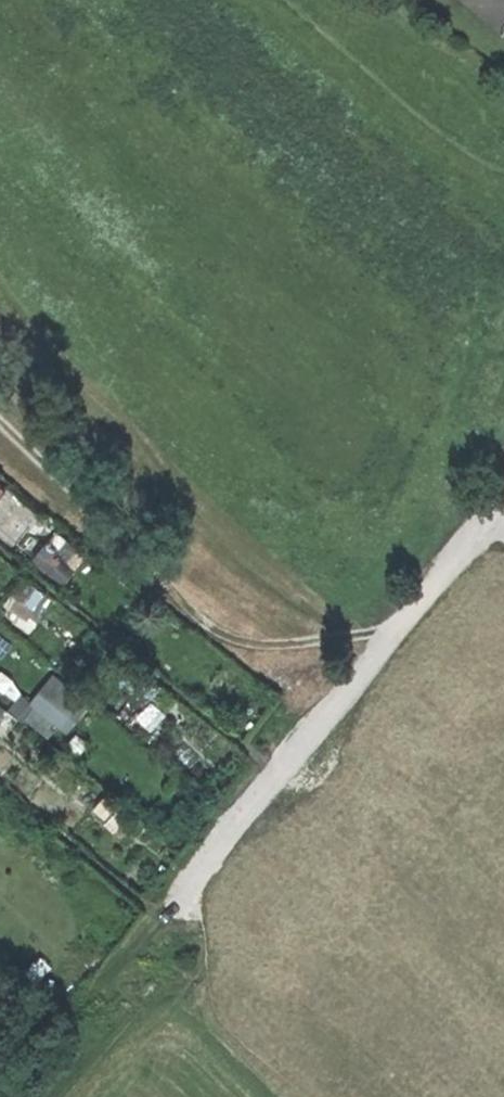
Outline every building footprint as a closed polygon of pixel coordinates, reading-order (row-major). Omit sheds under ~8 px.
[(53,536),(35,560),(66,584),(84,561),(53,536)] [(24,715),(55,741),(86,704),(54,678),(24,715)]
